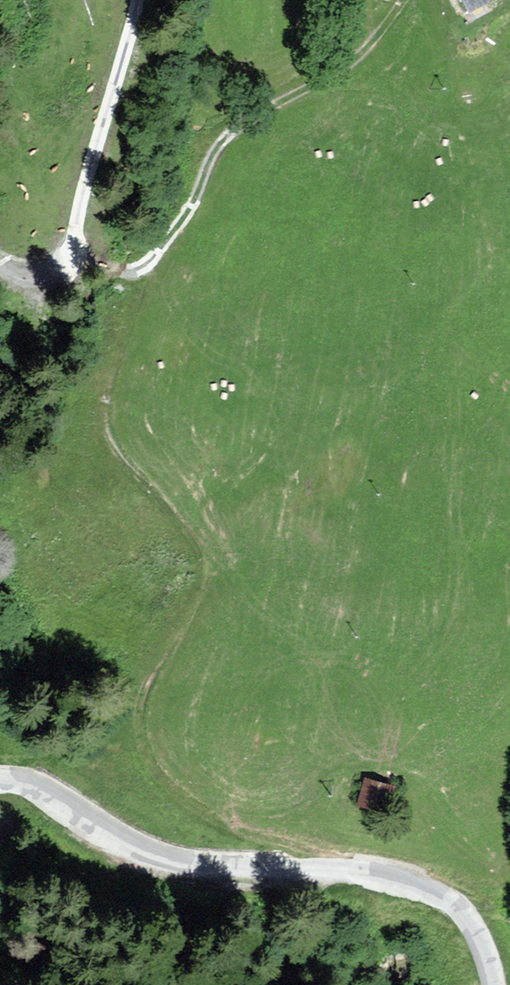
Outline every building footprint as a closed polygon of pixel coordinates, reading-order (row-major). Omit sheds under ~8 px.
[(395,786),(364,778),(356,806),(387,815),(395,786)]
